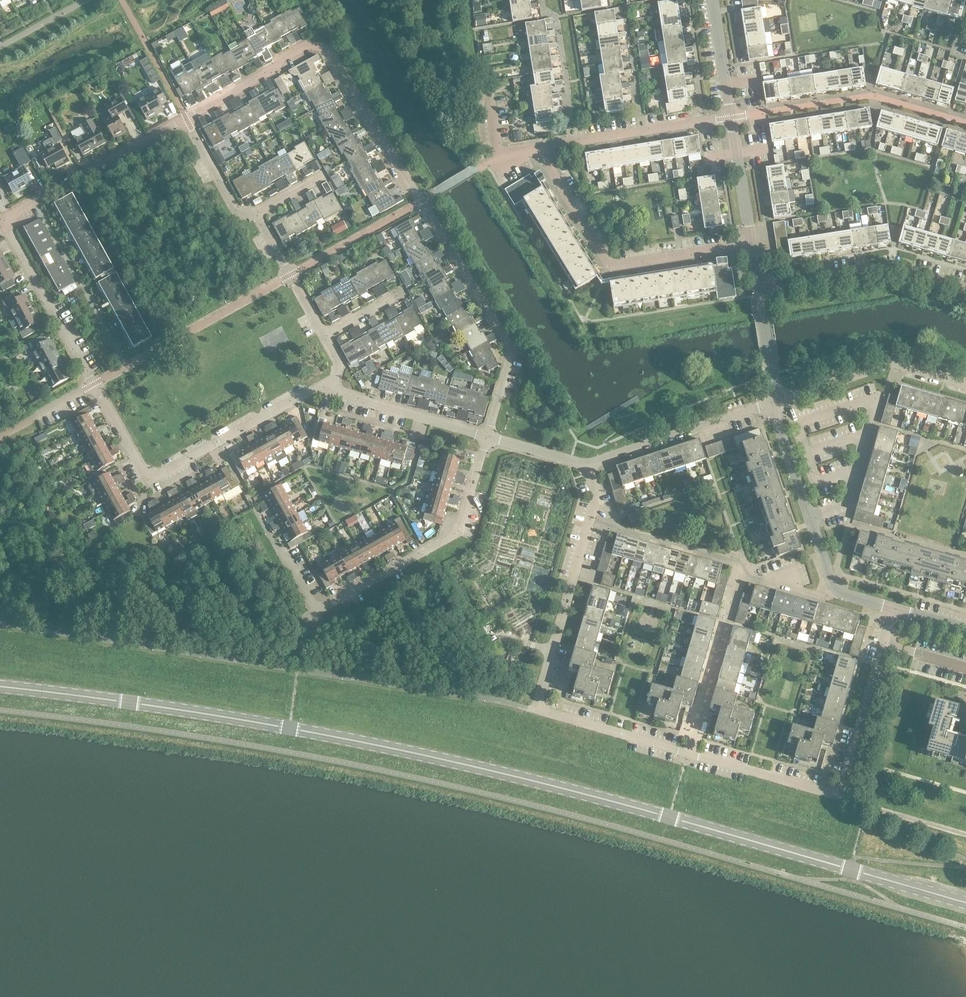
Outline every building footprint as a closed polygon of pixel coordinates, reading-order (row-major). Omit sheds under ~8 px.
[(250,5),(248,9),(251,16),(257,14),(249,0),(248,1),(250,5)] [(511,9),(531,6),(530,4),(530,0),(510,0),(511,9)] [(582,11),(602,8),(601,0),(580,0),(582,11)] [(685,0),(677,0),(658,3),(660,16),(680,13),(679,11),(678,4),(686,3),(685,0)] [(911,6),(924,10),(926,0),(913,0),(911,6)] [(924,10),(936,13),(939,0),(926,0),(924,10)] [(936,13),(948,17),(953,0),(939,0),(936,13)] [(960,0),(953,0),(948,17),(960,21),(965,1),(960,0)] [(758,2),(742,1),(743,11),(741,11),(743,24),(763,21),(761,8),(759,8),(758,2)] [(482,3),(473,4),(474,13),(483,11),(482,3)] [(539,8),(538,3),(530,4),(531,6),(511,9),(513,22),(533,19),(531,9),(539,8)] [(291,9),(281,15),(291,32),(300,27),(301,29),(310,24),(300,7),(292,11),(291,9)] [(622,12),(622,7),(614,9),(614,10),(595,13),(597,26),(616,23),(616,21),(615,14),(622,12)] [(216,8),(210,11),(213,16),(218,13),(216,8)] [(688,15),(687,10),(679,11),(680,13),(660,16),(662,29),(681,26),(681,24),(680,16),(688,15)] [(291,32),(281,15),(271,21),(272,23),(264,27),(274,44),(278,52),(289,46),(287,43),(285,44),(281,38),(291,32)] [(485,15),(475,17),(477,27),(487,25),(485,15)] [(545,21),(526,24),(528,37),(547,34),(547,32),(546,25),(553,23),(553,18),(545,19),(545,21)] [(624,25),(624,20),(616,21),(616,23),(597,26),(599,39),(618,36),(618,33),(617,26),(624,25)] [(765,33),(763,21),(743,24),(745,36),(765,33)] [(690,27),(689,22),(681,24),(681,26),(662,29),(664,41),(683,38),(683,36),(682,29),(690,27)] [(183,27),(174,32),(180,43),(189,38),(183,27)] [(274,44),(264,27),(254,33),(255,35),(248,39),(257,56),(262,54),(264,58),(264,59),(266,62),(273,58),(271,55),(268,56),(264,50),(274,44)] [(555,36),(555,31),(547,32),(547,34),(528,37),(530,50),(549,46),(549,44),(548,37),(555,36)] [(626,37),(625,32),(618,33),(618,36),(599,39),(601,51),(620,48),(620,46),(619,39),(626,37)] [(767,46),(765,33),(745,36),(747,49),(767,46)] [(691,40),(691,35),(683,36),(683,38),(664,41),(666,54),(685,51),(685,48),(684,41),(691,40)] [(257,56),(248,39),(237,45),(239,47),(231,51),(241,68),(245,66),(247,70),(249,74),(256,70),(254,67),(251,68),(248,61),(257,56)] [(156,42),(151,45),(156,54),(161,51),(156,42)] [(557,48),(556,43),(549,44),(549,46),(530,50),(532,62),(551,59),(551,57),(550,49),(557,48)] [(491,44),(481,45),(482,53),(492,52),(491,44)] [(647,44),(638,46),(640,57),(649,56),(647,44)] [(628,50),(627,45),(620,46),(620,48),(601,51),(603,64),(622,61),(622,58),(621,51),(628,50)] [(769,58),(767,46),(747,49),(749,62),(759,60),(769,58)] [(693,52),(693,47),(685,48),(685,51),(666,54),(668,66),(683,64),(687,64),(688,66),(695,65),(695,60),(687,61),(686,54),(693,52)] [(241,68),(231,51),(223,55),(222,53),(212,59),(222,76),(231,71),(232,73),(241,68)] [(321,60),(318,55),(289,71),(289,72),(290,73),(292,74),(293,75),(295,75),(297,76),(298,76),(301,81),(299,82),(304,92),(322,82),(316,73),(318,72),(314,64),(321,60)] [(559,61),(558,56),(551,57),(551,59),(532,62),(533,75),(553,71),(553,69),(552,62),(559,61)] [(630,62),(629,57),(622,58),(622,61),(603,64),(605,76),(619,74),(624,73),(624,76),(632,75),(631,70),(624,71),(623,63),(630,62)] [(650,57),(640,58),(642,70),(651,68),(650,57)] [(148,59),(141,63),(154,85),(161,81),(148,59)] [(222,76),(212,59),(202,64),(203,67),(195,71),(205,88),(210,85),(212,90),(211,90),(213,94),(220,90),(218,86),(216,88),(212,81),(222,76)] [(683,64),(668,66),(663,66),(665,79),(685,76),(684,74),(683,64)] [(561,73),(560,68),(553,69),(553,71),(533,75),(535,86),(535,87),(550,85),(555,84),(555,87),(563,86),(562,80),(555,82),(554,74),(561,73)] [(866,86),(863,68),(850,70),(853,88),(866,86)] [(881,68),(876,85),(888,89),(893,72),(881,68)] [(853,88),(850,70),(838,72),(841,90),(853,88)] [(205,88),(195,71),(188,75),(187,73),(176,79),(186,96),(195,90),(199,97),(196,99),(198,102),(205,98),(203,95),(200,90),(205,88)] [(841,90),(838,72),(825,74),(828,92),(841,90)] [(905,75),(893,72),(888,89),(900,92),(905,75)] [(693,78),(692,73),(684,74),(685,76),(665,79),(667,92),(687,89),(686,86),(685,79),(693,78)] [(605,76),(600,76),(602,89),(621,86),(621,84),(619,74),(605,76)] [(828,92),(825,74),(813,76),(816,94),(828,92)] [(917,79),(905,75),(900,92),(913,96),(917,79)] [(816,94),(813,76),(801,78),(803,96),(816,94)] [(281,77),(274,80),(278,86),(284,83),(281,77)] [(803,96),(801,78),(797,79),(788,80),(791,98),(803,96)] [(929,82),(917,79),(913,96),(925,99),(929,82)] [(961,79),(955,102),(965,105),(965,80),(961,79)] [(791,98),(788,80),(776,82),(778,100),(791,98)] [(327,92),(322,82),(304,92),(310,102),(312,101),(316,109),(341,95),(339,92),(332,96),(329,91),(327,92)] [(778,100),(776,82),(763,84),(766,102),(778,100)] [(942,86),(929,82),(925,99),(937,103),(942,86)] [(629,88),(629,83),(621,84),(621,86),(602,89),(604,102),(623,99),(623,97),(622,89),(629,88)] [(535,87),(535,86),(531,87),(533,100),(552,97),(552,95),(550,85),(535,87)] [(695,90),(694,85),(686,86),(687,89),(667,92),(669,104),(666,104),(667,113),(685,111),(684,102),(689,101),(687,92),(695,90)] [(954,89),(942,86),(937,103),(949,106),(954,89)] [(167,102),(162,93),(160,89),(137,101),(147,120),(158,114),(158,113),(161,111),(161,112),(164,111),(161,105),(167,102)] [(256,89),(253,91),(266,115),(274,111),(275,113),(286,107),(276,90),(267,95),(265,93),(260,96),(256,89)] [(266,115),(253,91),(250,93),(254,100),(249,102),(250,105),(240,110),(250,127),(260,121),(259,119),(266,115)] [(560,99),(560,94),(552,95),(552,97),(533,100),(535,113),(554,109),(554,107),(553,100),(560,99)] [(342,99),(341,95),(316,109),(321,116),(319,117),(324,128),(341,118),(336,109),(338,107),(335,103),(342,99)] [(631,100),(631,95),(623,97),(623,99),(604,102),(606,115),(625,111),(624,102),(631,100)] [(128,110),(121,97),(116,100),(117,103),(107,108),(111,116),(104,120),(114,138),(126,131),(118,116),(128,110)] [(562,111),(562,106),(554,107),(554,109),(535,113),(537,125),(533,125),(535,134),(553,131),(551,123),(556,122),(555,112),(562,111)] [(221,109),(217,111),(231,135),(238,131),(240,133),(250,127),(240,110),(231,115),(230,113),(225,116),(221,109)] [(872,127),(870,109),(857,111),(860,129),(872,127)] [(231,135),(217,111),(214,113),(218,120),(213,122),(214,124),(204,130),(214,147),(224,141),(223,139),(231,135)] [(860,129),(857,111),(844,113),(847,131),(860,129)] [(894,115),(881,112),(876,129),(889,132),(894,115)] [(847,131),(844,113),(832,115),(835,133),(847,131)] [(835,133),(832,115),(820,117),(822,135),(835,133)] [(906,119),(894,115),(889,132),(901,136),(906,119)] [(822,135),(820,117),(807,119),(810,137),(822,135)] [(290,118),(284,121),(287,127),(293,124),(290,118)] [(347,128),(341,118),(324,128),(330,138),(332,137),(336,144),(353,135),(360,131),(358,128),(351,131),(349,126),(347,128)] [(810,137),(807,119),(795,121),(797,139),(810,137)] [(918,122),(906,119),(901,136),(913,139),(918,122)] [(68,140),(74,150),(79,148),(83,155),(84,155),(84,154),(96,148),(105,143),(97,128),(97,129),(92,121),(82,126),(87,134),(75,141),(73,137),(68,140)] [(797,139),(795,121),(782,123),(785,141),(797,139)] [(930,126),(918,122),(913,139),(925,143),(930,126)] [(785,141),(782,123),(769,125),(772,143),(785,141)] [(943,129),(930,126),(925,143),(938,146),(943,129)] [(56,128),(50,132),(56,143),(62,140),(56,128)] [(959,134),(946,130),(942,148),(954,151),(959,134)] [(521,132),(513,133),(515,141),(523,140),(521,132)] [(959,134),(954,151),(965,155),(965,136),(959,134)] [(357,141),(353,135),(336,144),(342,155),(344,153),(348,161),(374,147),(372,143),(364,148),(359,140),(357,141)] [(701,154),(698,137),(685,139),(688,156),(701,154)] [(688,156),(685,139),(673,141),(676,158),(688,156)] [(676,158),(673,141),(660,142),(663,160),(676,158)] [(296,150),(288,154),(298,171),(306,167),(305,164),(315,159),(305,142),(294,148),(296,150)] [(663,160),(660,142),(648,144),(651,162),(663,160)] [(54,164),(57,168),(63,165),(64,166),(70,163),(60,144),(41,155),(48,168),(54,164)] [(248,144),(239,148),(242,154),(250,149),(248,144)] [(651,162),(648,144),(636,146),(638,164),(651,162)] [(638,164),(636,146),(623,148),(626,166),(638,164)] [(24,147),(13,154),(21,168),(32,162),(24,147)] [(376,150),(374,147),(348,161),(352,169),(350,170),(356,180),(373,171),(370,165),(372,164),(367,155),(376,150)] [(626,166),(623,148),(611,150),(613,168),(626,166)] [(326,150),(318,155),(321,161),(330,156),(326,150)] [(613,168),(611,150),(598,152),(601,170),(613,168)] [(601,170),(598,152),(585,154),(588,172),(601,170)] [(221,153),(216,160),(222,164),(227,158),(221,153)] [(298,171),(288,154),(280,158),(279,156),(269,162),(279,179),(285,175),(291,185),(298,181),(294,173),(298,171)] [(279,179),(269,162),(259,168),(260,170),(252,174),(262,191),(270,186),(269,184),(279,179)] [(329,163),(324,166),(327,171),(332,168),(329,163)] [(786,178),(784,166),(776,167),(766,168),(768,181),(786,178)] [(16,193),(32,184),(23,168),(7,177),(16,193)] [(378,180),(373,171),(356,180),(362,190),(364,189),(368,197),(385,187),(392,183),(390,180),(383,184),(381,179),(378,180)] [(551,189),(540,172),(532,178),(530,175),(505,190),(511,199),(515,206),(524,200),(578,289),(592,281),(600,276),(594,267),(597,265),(594,261),(591,263),(586,254),(589,252),(587,248),(584,250),(579,242),(582,240),(579,236),(576,237),(571,229),(574,227),(571,223),(568,225),(563,216),(566,215),(564,210),(561,212),(556,204),(558,202),(556,198),(553,200),(548,191),(551,189)] [(262,191),(252,174),(245,178),(244,176),(233,182),(243,199),(252,194),(254,196),(262,191)] [(717,189),(715,176),(705,178),(697,179),(699,192),(717,189)] [(788,191),(786,178),(768,181),(770,194),(788,191)] [(341,180),(334,184),(337,189),(344,185),(341,180)] [(346,186),(335,192),(338,197),(349,191),(346,186)] [(390,197),(385,187),(368,197),(374,207),(369,210),(373,217),(380,213),(380,214),(404,200),(402,197),(395,201),(393,196),(390,197)] [(719,202),(717,189),(699,192),(701,204),(719,202)] [(790,203),(788,191),(770,194),(772,206),(790,203)] [(314,192),(310,194),(324,218),(331,214),(332,216),(343,210),(333,193),(324,198),(322,196),(317,199),(314,192)] [(55,204),(59,212),(77,202),(73,194),(55,204)] [(324,218),(310,194),(307,196),(311,203),(306,206),(307,208),(297,213),(307,230),(317,224),(316,222),(324,218)] [(81,209),(77,202),(59,212),(63,219),(81,209)] [(721,214),(719,202),(701,204),(703,217),(721,214)] [(792,216),(790,203),(772,206),(774,219),(792,216)] [(86,217),(81,209),(63,219),(67,227),(86,217)] [(307,230),(297,213),(288,218),(287,216),(272,224),(290,255),(297,251),(289,237),(296,234),(297,236),(307,230)] [(723,227),(721,214),(703,217),(705,230),(723,227)] [(397,237),(403,248),(420,238),(415,229),(417,228),(414,223),(421,219),(419,215),(395,228),(399,236),(397,237)] [(678,216),(671,217),(673,229),(680,228),(678,216)] [(90,224),(86,217),(67,227),(71,234),(90,224)] [(349,218),(345,221),(349,229),(354,226),(349,218)] [(24,228),(45,266),(61,258),(40,219),(24,228)] [(344,222),(333,228),(337,236),(348,229),(344,222)] [(94,232),(90,224),(71,234),(75,242),(94,232)] [(891,243),(888,226),(875,228),(878,245),(891,243)] [(916,230),(904,226),(899,244),(911,247),(916,230)] [(878,245),(875,228),(863,229),(866,247),(878,245)] [(866,247),(863,229),(850,231),(853,249),(866,247)] [(928,233),(916,230),(911,247),(923,251),(928,233)] [(853,249),(850,231),(838,233),(841,251),(853,249)] [(98,239),(94,232),(75,242),(80,249),(98,239)] [(841,251),(838,233),(825,235),(828,253),(841,251)] [(940,237),(928,233),(923,251),(936,254),(940,237)] [(828,253),(825,235),(813,237),(816,255),(828,253)] [(320,237),(314,241),(317,246),(323,242),(320,237)] [(816,255),(813,237),(801,239),(803,257),(816,255)] [(953,240),(940,237),(936,254),(948,258),(953,240)] [(426,248),(420,238),(403,248),(409,258),(411,257),(415,264),(432,255),(439,251),(437,248),(430,251),(428,247),(426,248)] [(106,254),(98,239),(80,249),(84,257),(93,252),(97,259),(106,254)] [(803,257),(801,239),(788,241),(788,245),(789,250),(791,259),(803,257)] [(965,244),(953,240),(948,258),(960,261),(965,244)] [(388,246),(383,249),(387,256),(392,253),(388,246)] [(93,252),(84,257),(88,264),(97,259),(93,252)] [(394,253),(388,257),(390,261),(396,258),(394,253)] [(106,254),(97,259),(88,264),(92,272),(111,262),(106,254)] [(438,264),(432,255),(415,264),(421,275),(423,274),(427,281),(451,268),(449,264),(442,268),(440,263),(438,264)] [(8,264),(8,265),(3,256),(0,258),(0,257),(0,269),(8,264)] [(65,264),(61,258),(45,266),(49,273),(65,264)] [(338,258),(332,261),(335,267),(341,264),(338,258)] [(727,259),(711,261),(712,265),(702,266),(702,263),(697,263),(697,267),(688,268),(687,265),(682,266),(683,269),(673,271),(672,267),(668,268),(668,271),(658,273),(658,270),(653,270),(653,274),(644,275),(643,272),(638,273),(639,276),(629,278),(629,274),(624,275),(624,278),(615,280),(614,276),(609,277),(611,290),(614,305),(716,289),(718,300),(737,297),(732,268),(729,269),(727,259)] [(377,262),(367,268),(377,285),(386,280),(387,282),(396,277),(386,260),(378,264),(377,262)] [(115,269),(111,262),(92,272),(96,279),(115,269)] [(8,264),(0,269),(0,285),(4,291),(15,285),(10,275),(13,273),(8,265),(8,264)] [(75,283),(65,264),(49,273),(59,292),(75,283)] [(326,264),(321,267),(324,274),(330,271),(326,264)] [(377,285),(367,268),(357,274),(358,276),(350,280),(360,297),(368,293),(367,290),(377,285)] [(453,271),(451,268),(427,281),(431,289),(429,290),(435,300),(452,291),(447,281),(449,280),(446,275),(453,271)] [(405,270),(399,274),(403,281),(410,278),(405,270)] [(98,284),(102,291),(121,281),(117,273),(98,284)] [(360,297),(350,280),(343,284),(342,282),(331,288),(341,305),(350,300),(354,306),(351,308),(353,311),(360,307),(356,299),(360,297)] [(128,293),(121,281),(102,291),(109,303),(128,293)] [(341,305),(331,288),(321,293),(322,296),(314,300),(324,317),(329,314),(331,319),(333,323),(340,319),(338,315),(335,317),(331,310),(341,305)] [(457,300),(452,291),(435,300),(441,310),(443,309),(447,317),(464,307),(471,303),(469,300),(462,304),(459,299),(457,300)] [(8,305),(15,318),(32,309),(25,295),(17,299),(14,293),(2,300),(5,307),(8,305)] [(137,309),(128,293),(109,303),(118,319),(137,309)] [(421,298),(414,302),(418,309),(425,305),(421,298)] [(405,314),(396,319),(405,336),(415,331),(414,329),(422,324),(412,307),(408,300),(405,302),(409,309),(404,312),(405,314)] [(421,314),(433,308),(430,303),(418,309),(421,314)] [(469,317),(464,307),(447,317),(453,327),(455,326),(459,333),(476,324),(485,319),(483,316),(474,321),(471,316),(469,317)] [(32,309),(15,318),(9,321),(14,329),(19,326),(22,331),(20,332),(23,339),(35,332),(32,326),(40,322),(32,309)] [(141,316),(137,309),(118,319),(122,326),(141,316)] [(145,323),(141,316),(122,326),(126,333),(145,323)] [(380,325),(375,316),(372,318),(386,344),(393,340),(395,342),(405,336),(396,319),(386,324),(385,322),(380,325)] [(386,344),(372,318),(368,320),(373,329),(368,332),(369,334),(360,339),(369,356),(380,351),(378,348),(386,344)] [(148,330),(145,323),(126,333),(130,341),(148,330)] [(481,333),(476,324),(459,333),(465,344),(467,342),(471,350),(495,337),(493,333),(486,337),(483,332),(481,333)] [(152,337),(148,330),(130,341),(134,348),(152,337)] [(38,362),(38,363),(57,352),(56,352),(51,344),(49,345),(43,335),(22,347),(26,354),(32,351),(38,362)] [(497,340),(495,337),(471,350),(475,358),(473,359),(479,369),(486,366),(489,371),(499,366),(491,350),(493,349),(490,344),(497,340)] [(359,362),(369,356),(360,339),(350,344),(349,342),(344,345),(340,338),(337,340),(341,347),(340,347),(350,364),(358,360),(359,362)] [(56,353),(57,352),(38,363),(45,374),(44,374),(45,375),(46,374),(53,388),(68,379),(64,372),(58,363),(61,361),(56,353)] [(442,355),(438,359),(441,363),(446,359),(442,355)] [(371,360),(365,364),(370,372),(376,369),(371,360)] [(395,391),(405,394),(411,376),(400,372),(399,375),(384,370),(379,389),(394,394),(395,391)] [(419,378),(411,376),(405,394),(410,396),(415,397),(415,395),(426,398),(431,379),(420,376),(419,378)] [(14,378),(6,382),(9,388),(11,386),(12,388),(18,385),(14,378)] [(442,382),(431,379),(426,398),(436,401),(435,403),(445,406),(450,387),(442,384),(442,382)] [(908,388),(901,386),(898,397),(897,400),(896,404),(896,406),(907,410),(912,390),(908,389),(908,388)] [(458,389),(450,387),(445,406),(454,408),(454,406),(465,409),(470,390),(459,387),(458,389)] [(482,393),(470,390),(465,409),(475,412),(475,414),(484,417),(490,398),(481,396),(482,393)] [(916,391),(912,390),(907,410),(917,413),(923,392),(916,390),(916,391)] [(929,394),(923,392),(917,413),(927,416),(933,396),(929,395),(929,394)] [(410,396),(407,404),(415,407),(416,403),(413,402),(415,397),(410,396)] [(937,397),(933,396),(927,416),(938,419),(944,398),(937,396),(937,397)] [(950,400),(944,398),(938,419),(948,421),(954,402),(950,401),(950,400)] [(958,403),(954,402),(948,421),(959,425),(964,404),(958,402),(958,403)] [(92,412),(89,407),(65,420),(66,421),(69,419),(77,433),(94,424),(88,414),(92,412)] [(293,423),(284,428),(293,445),(307,437),(309,440),(309,441),(310,440),(297,417),(291,420),(293,423)] [(314,440),(330,445),(335,426),(324,423),(325,420),(320,418),(312,444),(313,444),(314,440)] [(278,432),(273,423),(269,425),(284,450),(293,445),(284,428),(278,432)] [(97,430),(94,424),(77,433),(82,443),(99,433),(102,432),(108,429),(106,425),(97,430)] [(271,436),(265,439),(276,460),(278,463),(287,457),(284,450),(269,425),(266,427),(271,436)] [(345,429),(335,426),(330,445),(340,448),(345,429)] [(373,427),(369,426),(367,431),(366,435),(361,454),(371,457),(376,438),(370,436),(373,427)] [(880,427),(878,434),(879,434),(878,438),(895,443),(898,432),(880,427)] [(356,432),(345,429),(340,448),(350,451),(356,432)] [(763,438),(760,429),(734,437),(737,447),(743,445),(742,445),(763,438)] [(390,432),(385,430),(385,432),(383,432),(381,440),(376,438),(371,457),(381,460),(387,441),(388,437),(390,432)] [(366,435),(356,432),(350,451),(361,454),(366,435)] [(394,433),(390,432),(388,437),(387,441),(381,460),(392,463),(397,444),(391,442),(394,433)] [(104,443),(99,433),(82,443),(88,452),(104,443)] [(39,435),(34,438),(38,444),(43,441),(39,435)] [(738,449),(737,447),(734,437),(728,439),(732,451),(738,449)] [(765,446),(763,438),(742,445),(743,445),(744,450),(741,451),(752,483),(777,475),(767,446),(765,446)] [(895,443),(878,438),(877,442),(876,442),(874,448),(892,453),(895,443)] [(265,439),(255,444),(265,461),(267,465),(276,460),(265,439)] [(700,439),(693,441),(693,442),(689,444),(695,463),(706,459),(700,439)] [(732,451),(728,439),(722,441),(726,453),(732,451)] [(726,453),(722,441),(717,443),(720,454),(726,453)] [(415,445),(404,442),(403,446),(397,444),(392,463),(402,466),(401,469),(407,471),(415,445)] [(104,443),(88,452),(93,462),(110,452),(108,450),(104,443)] [(720,454),(717,443),(711,445),(715,456),(720,454)] [(265,461),(255,444),(246,449),(255,466),(265,461)] [(695,463),(689,444),(685,445),(685,444),(679,446),(685,466),(695,463)] [(715,456),(711,445),(705,447),(709,458),(715,456)] [(685,466),(679,446),(672,448),(672,449),(669,450),(675,470),(685,466)] [(120,451),(118,447),(113,450),(93,462),(88,464),(92,472),(95,473),(115,462),(112,456),(120,451)] [(443,451),(440,462),(458,467),(461,457),(465,458),(467,452),(452,447),(450,453),(443,451)] [(892,453),(874,448),(872,454),(873,455),(872,459),(889,464),(892,453)] [(255,466),(246,449),(236,455),(234,451),(229,454),(237,468),(242,465),(245,472),(255,466)] [(675,470),(669,450),(665,452),(664,451),(658,453),(665,473),(675,470)] [(665,473),(658,453),(652,455),(652,456),(648,457),(654,476),(665,473)] [(654,476),(648,457),(644,458),(638,460),(644,480),(654,476)] [(889,464),(872,459),(871,463),(870,463),(868,469),(886,474),(889,464)] [(301,460),(292,465),(295,471),(304,467),(301,460)] [(644,480),(638,460),(631,462),(631,463),(628,464),(634,483),(644,480)] [(338,462),(335,471),(344,474),(346,464),(338,462)] [(458,467),(440,462),(437,472),(455,477),(459,479),(465,480),(466,476),(463,475),(464,474),(457,472),(458,467)] [(618,471),(607,475),(609,481),(620,477),(622,483),(623,487),(634,483),(628,464),(624,465),(623,464),(616,467),(618,471)] [(223,473),(218,476),(213,468),(209,470),(214,478),(223,495),(240,486),(236,480),(235,481),(227,467),(221,470),(223,473)] [(886,474),(868,469),(866,475),(867,475),(866,479),(883,484),(886,474)] [(214,478),(209,470),(205,472),(210,481),(204,484),(214,501),(223,495),(214,478)] [(433,473),(431,480),(434,481),(434,483),(452,488),(454,482),(464,484),(465,480),(459,479),(455,477),(437,472),(437,474),(433,473)] [(93,482),(93,483),(90,485),(90,487),(93,494),(93,495),(98,492),(124,478),(122,474),(113,479),(110,473),(93,482)] [(786,504),(777,475),(752,483),(762,515),(765,514),(767,519),(787,513),(785,504),(786,504)] [(622,483),(620,477),(609,481),(611,487),(622,483)] [(126,482),(124,478),(98,492),(103,501),(120,492),(117,487),(126,482)] [(199,487),(194,478),(190,480),(204,506),(214,501),(204,484),(199,487)] [(883,484),(866,479),(865,484),(864,483),(862,490),(880,495),(883,484)] [(204,506),(190,480),(186,482),(191,491),(185,494),(195,511),(204,506)] [(452,488),(434,483),(431,493),(449,498),(452,488)] [(623,487),(622,483),(611,487),(613,492),(624,488),(623,487)] [(265,494),(270,504),(287,495),(282,485),(265,494)] [(626,494),(624,488),(613,492),(614,498),(626,494)] [(175,489),(171,491),(185,516),(187,520),(197,515),(195,511),(185,494),(180,497),(175,489)] [(400,494),(410,497),(411,492),(402,489),(400,494)] [(880,495),(862,490),(860,496),(861,496),(860,500),(877,505),(880,495)] [(185,516),(171,491),(167,493),(172,502),(167,505),(176,521),(185,516)] [(125,502),(120,492),(103,501),(109,511),(125,502)] [(426,492),(423,502),(428,503),(446,509),(448,502),(453,504),(458,505),(459,501),(453,499),(449,498),(431,493),(426,492)] [(628,500),(626,494),(614,498),(616,504),(628,500)] [(292,504),(287,495),(270,504),(276,513),(292,504)] [(161,508),(156,499),(152,501),(166,527),(176,521),(167,505),(161,508)] [(125,502),(109,511),(117,526),(126,521),(134,517),(131,511),(128,505),(131,503),(129,500),(125,502)] [(630,506),(628,500),(616,504),(618,509),(630,506)] [(877,505),(860,500),(859,504),(858,504),(856,511),(859,512),(862,513),(866,514),(869,514),(872,515),(874,516),(877,505)] [(166,527),(152,501),(149,503),(153,512),(142,518),(151,535),(166,527)] [(446,509),(428,503),(423,519),(420,518),(419,519),(435,523),(436,517),(443,519),(446,509)] [(297,513),(292,504),(276,513),(279,519),(270,524),(272,528),(297,513)] [(630,508),(630,506),(618,509),(620,515),(632,511),(630,508)] [(643,518),(641,512),(629,516),(631,522),(643,518)] [(303,523),(297,513),(272,528),(274,531),(283,527),(286,532),(303,523)] [(790,521),(787,513),(767,519),(769,525),(766,526),(776,558),(801,550),(792,520),(790,521)] [(355,516),(346,521),(349,527),(358,522),(355,516)] [(220,517),(213,521),(217,527),(224,523),(220,517)] [(396,524),(387,529),(396,546),(406,540),(408,544),(413,541),(400,517),(394,520),(396,524)] [(94,520),(84,525),(87,531),(97,525),(94,520)] [(308,533),(303,523),(286,532),(291,542),(288,544),(291,549),(314,536),(311,531),(308,533)] [(396,546),(387,529),(377,534),(387,551),(396,546)] [(92,540),(99,536),(96,530),(89,534),(92,540)] [(890,540),(860,532),(853,557),(886,567),(887,563),(892,565),(898,545),(890,542),(890,540)] [(387,551),(377,534),(368,539),(377,556),(387,551)] [(625,536),(618,534),(615,545),(614,549),(613,552),(612,555),(622,558),(628,538),(624,537),(625,536)] [(632,540),(628,538),(622,558),(633,561),(639,540),(632,539),(632,540)] [(377,556),(368,539),(359,545),(373,570),(376,568),(372,559),(377,556)] [(645,542),(639,540),(633,561),(643,564),(649,544),(645,543),(645,542)] [(653,545),(649,544),(643,564),(654,567),(660,546),(653,545)] [(373,570),(359,545),(349,550),(358,567),(364,563),(369,572),(373,570)] [(906,547),(898,545),(892,565),(897,567),(897,570),(929,579),(936,554),(906,545),(906,547)] [(666,548),(660,546),(654,567),(665,570),(670,550),(666,549),(666,548)] [(358,567),(349,550),(340,555),(349,572),(358,567)] [(674,552),(670,550),(665,570),(675,573),(681,552),(674,551),(674,552)] [(687,554),(681,552),(675,573),(685,576),(691,556),(687,555),(687,554)] [(936,554),(929,579),(961,588),(962,585),(965,586),(965,564),(965,562),(936,554)] [(349,572),(340,555),(330,560),(339,577),(349,572)] [(695,557),(691,556),(685,576),(696,579),(702,558),(695,557)] [(708,560),(702,558),(696,579),(706,582),(712,562),(708,561),(708,560)] [(339,577),(330,560),(321,566),(324,572),(319,575),(326,589),(332,586),(330,582),(339,577)] [(716,563),(712,562),(706,582),(717,585),(718,582),(719,579),(720,575),(723,564),(716,562),(716,563)] [(615,576),(607,574),(604,573),(602,579),(614,582),(615,576)] [(614,582),(602,579),(601,585),(612,588),(614,582)] [(762,587),(755,585),(752,596),(751,599),(750,603),(750,606),(760,609),(766,589),(762,588),(762,587)] [(611,591),(594,586),(593,590),(592,590),(590,596),(608,602),(611,591)] [(770,590),(766,589),(760,609),(771,612),(777,591),(770,589),(770,590)] [(783,593),(777,591),(771,612),(781,615),(787,595),(783,594),(783,593)] [(791,596),(787,595),(781,615),(792,618),(798,597),(791,595),(791,596)] [(608,602),(590,596),(588,603),(589,603),(588,607),(605,612),(608,602)] [(673,597),(671,603),(677,605),(679,599),(673,597)] [(804,599),(798,597),(792,618),(802,621),(808,601),(804,600),(804,599)] [(703,601),(700,612),(699,613),(717,618),(721,606),(712,604),(703,601)] [(812,602),(808,601),(802,621),(813,624),(819,603),(812,601),(812,602)] [(825,605),(819,603),(813,624),(823,627),(829,607),(825,606),(825,605)] [(619,616),(627,618),(630,608),(622,606),(619,616)] [(605,612),(588,607),(587,611),(586,611),(584,617),(602,622),(605,612)] [(833,608),(829,607),(823,627),(834,630),(839,609),(833,607),(833,608)] [(846,611),(839,609),(834,630),(844,633),(849,613),(845,612),(846,611)] [(853,614),(849,613),(844,633),(855,636),(855,633),(856,630),(858,626),(861,615),(854,613),(853,614)] [(716,621),(698,616),(695,627),(714,632),(715,625),(714,625),(716,621)] [(602,622),(584,617),(582,623),(583,624),(582,628),(599,633),(602,622)] [(757,632),(735,626),(734,631),(733,630),(731,637),(749,642),(754,643),(757,632)] [(714,632),(695,627),(692,637),(710,642),(711,638),(712,638),(714,632)] [(599,633),(582,628),(581,632),(580,632),(578,638),(596,643),(599,633)] [(710,642),(692,637),(689,647),(708,653),(709,646),(708,646),(710,642)] [(749,642),(731,637),(729,643),(730,643),(729,647),(746,652),(749,642)] [(596,643),(578,638),(576,644),(577,644),(576,648),(575,648),(569,669),(572,670),(571,673),(579,676),(574,691),(584,694),(584,697),(595,700),(598,690),(608,693),(614,674),(593,668),(597,654),(593,653),(596,643)] [(708,653),(689,647),(686,658),(704,663),(705,658),(706,659),(708,653)] [(746,652),(729,647),(728,652),(727,651),(725,657),(743,663),(746,652)] [(856,661),(839,656),(836,667),(854,672),(856,666),(855,666),(856,661)] [(743,663),(725,657),(723,664),(724,664),(723,668),(740,673),(743,663)] [(704,663),(686,658),(683,668),(702,673),(703,667),(702,667),(704,663)] [(854,672),(836,667),(833,677),(850,682),(851,678),(852,678),(854,672)] [(702,673),(683,668),(680,678),(677,677),(673,691),(652,685),(647,704),(657,707),(654,717),(665,721),(666,718),(677,721),(681,705),(689,707),(690,704),(693,705),(699,683),(698,683),(699,679),(700,680),(702,673)] [(740,673),(723,668),(722,672),(721,672),(719,678),(737,683),(740,673)] [(850,682),(833,677),(830,688),(848,693),(850,687),(849,686),(850,682)] [(737,683),(719,678),(717,684),(718,685),(717,688),(716,688),(710,709),(712,710),(711,714),(719,716),(715,732),(725,735),(724,738),(736,741),(739,730),(749,733),(755,714),(734,708),(738,695),(734,694),(737,683)] [(848,693),(830,688),(827,698),(844,703),(845,699),(846,699),(848,693)] [(844,703),(827,698),(824,708),(842,714),(844,707),(843,707),(844,703)] [(926,752),(965,763),(965,738),(952,734),(960,707),(936,700),(928,727),(933,728),(926,752)] [(842,714),(824,708),(821,719),(817,718),(816,723),(814,731),(793,725),(788,744),(798,747),(795,758),(806,761),(807,758),(817,761),(822,745),(830,748),(831,744),(833,745),(839,723),(838,723),(840,720),(842,714)]
